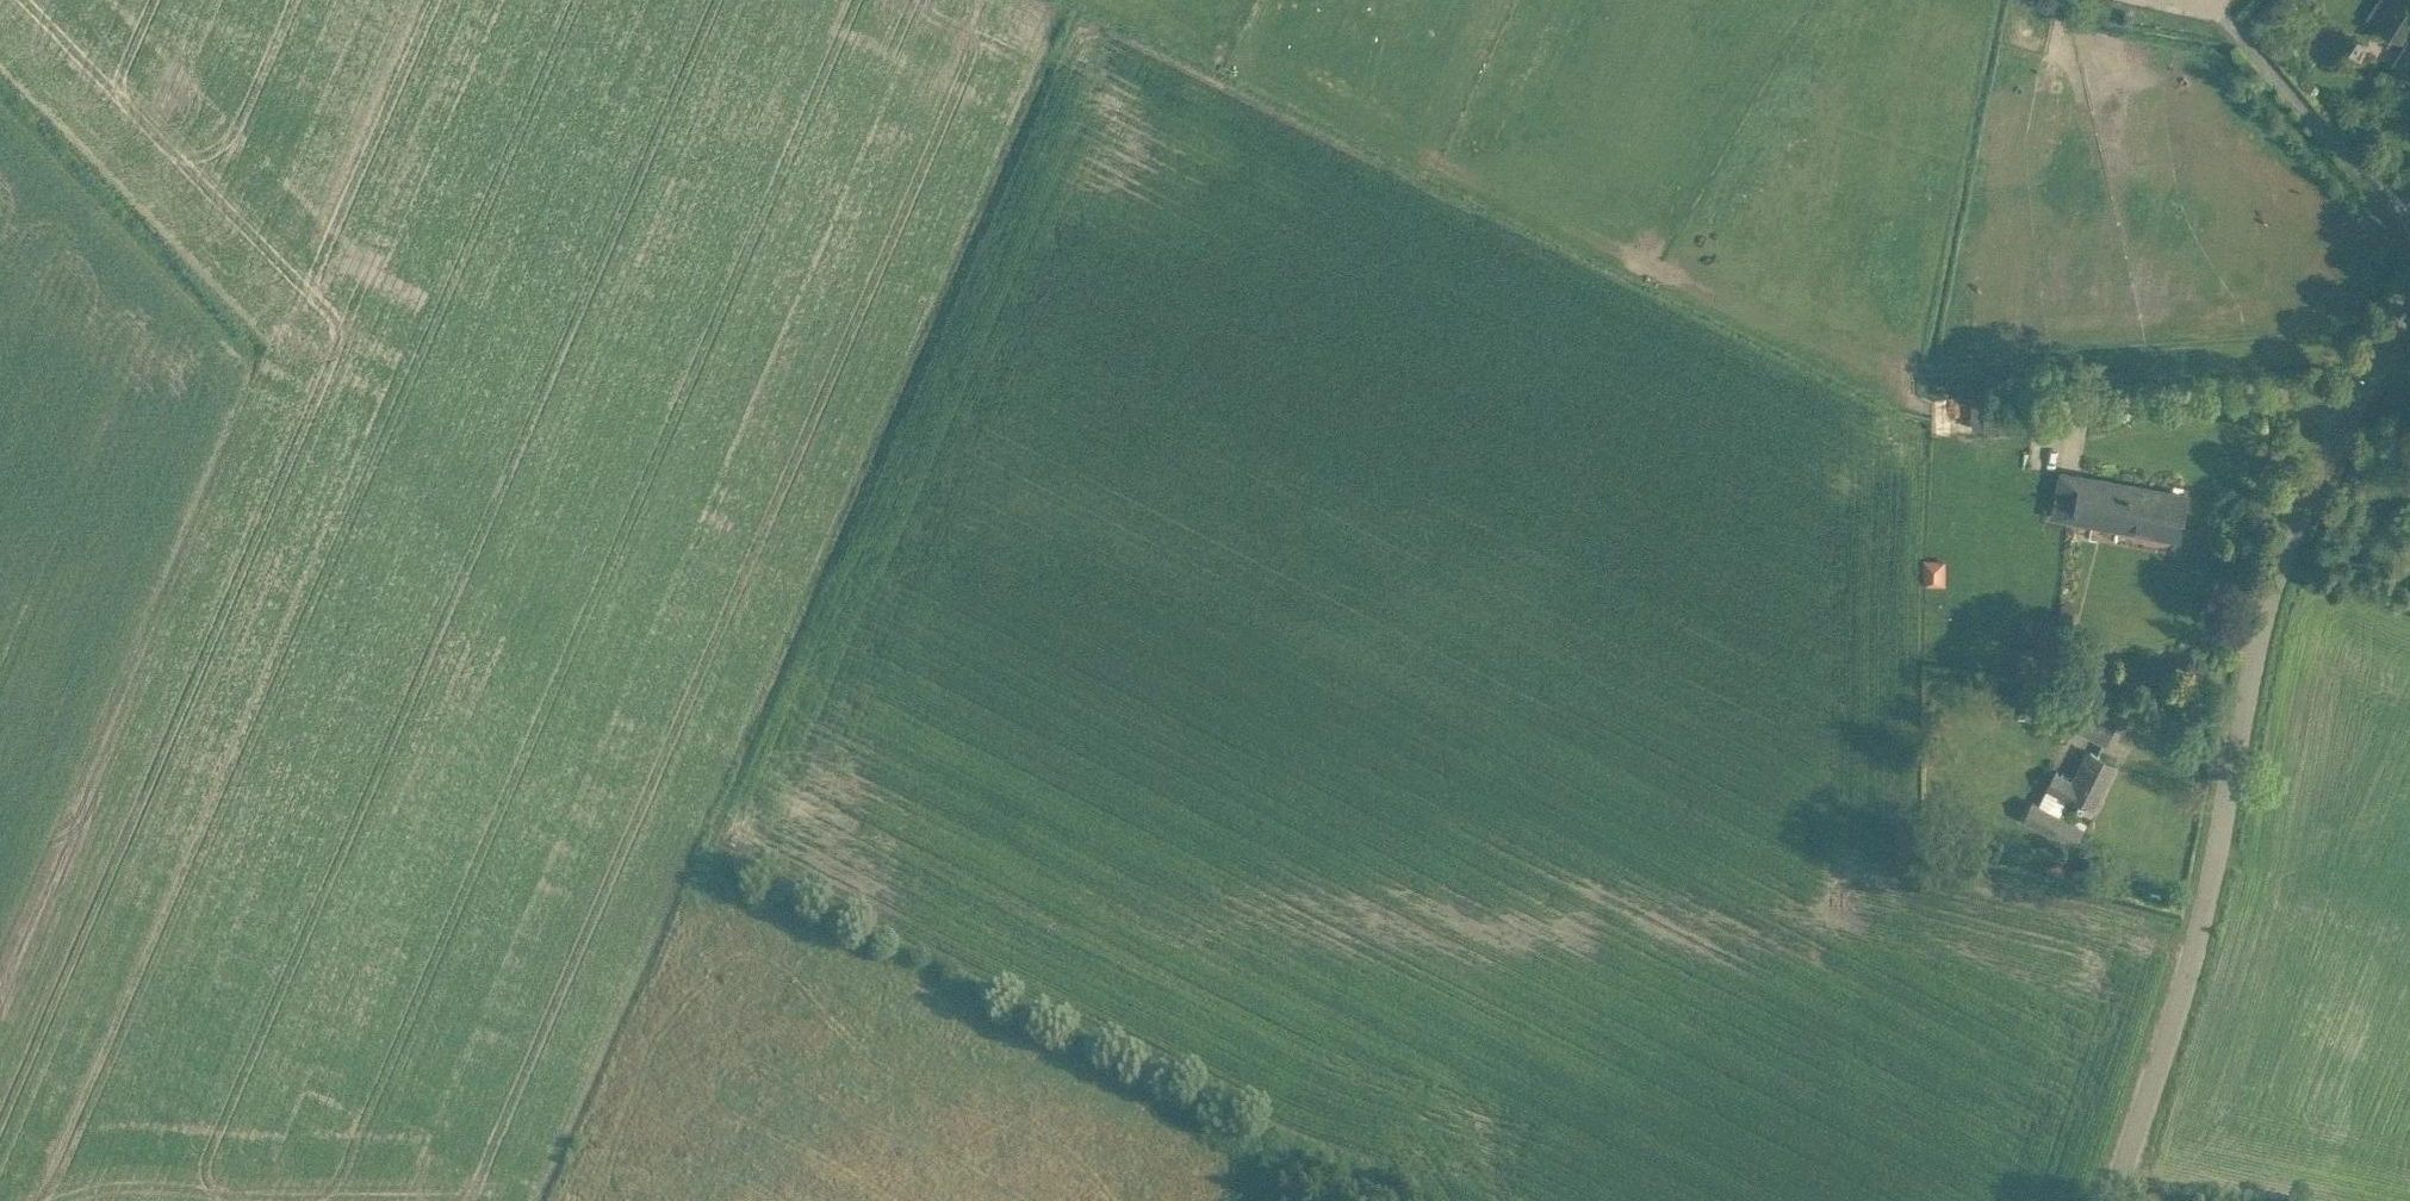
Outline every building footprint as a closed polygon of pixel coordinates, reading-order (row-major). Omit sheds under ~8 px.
[(2379,24),(2401,39),(2409,25),(2409,7),(2399,0),(2395,0),(2379,24)] [(1972,399),(1973,425),(1985,424),(1985,428),(2034,425),(2033,397),(1972,399)] [(2055,514),(2156,532),(2179,536),(2187,494),(2063,472),(2055,514)] [(1946,557),(1923,557),(1923,584),(1946,584),(1946,557)] [(2076,725),(2084,730),(2106,741),(2118,718),(2057,688),(2048,709),(2077,723),(2076,725)] [(2014,695),(2012,714),(2026,715),(2028,697),(2014,695)] [(2033,799),(2024,816),(2075,841),(2083,826),(2059,815),(2068,797),(2092,809),(2116,762),(2088,748),(2073,776),(2057,768),(2040,803),(2033,799)] [(2060,861),(2044,865),(2046,873),(2053,871),(2054,873),(2063,871),(2060,861)]
